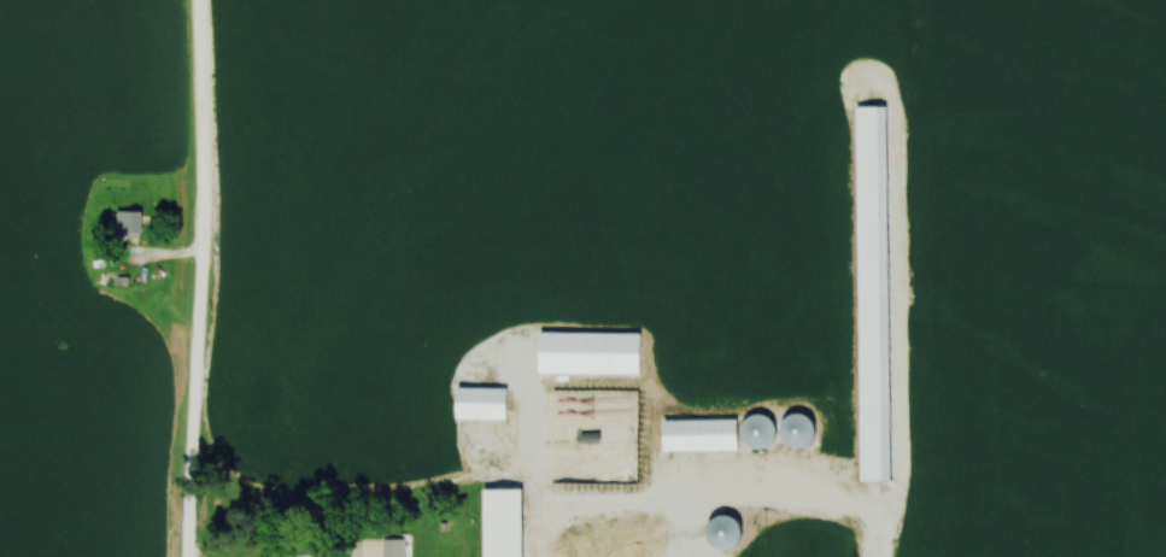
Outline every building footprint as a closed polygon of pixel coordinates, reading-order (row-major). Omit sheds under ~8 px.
[(888,109),(862,109),(862,137),(888,137),(888,109)] [(148,213),(119,213),(119,239),(148,239),(148,213)] [(546,335),(546,376),(647,376),(647,335),(546,335)] [(514,391),(463,391),(463,421),(514,421),(514,391)] [(812,449),(822,423),(800,415),(790,441),(812,449)] [(753,418),(753,449),(778,449),(778,418),(753,418)] [(745,452),(745,421),(666,421),(666,452),(745,452)] [(894,483),(894,454),(869,454),(869,483),(894,483)] [(531,491),(485,492),(486,556),(532,556),(531,491)] [(743,520),(720,520),(720,550),(743,550),(743,520)] [(385,541),(386,556),(408,556),(408,541),(385,541)]
